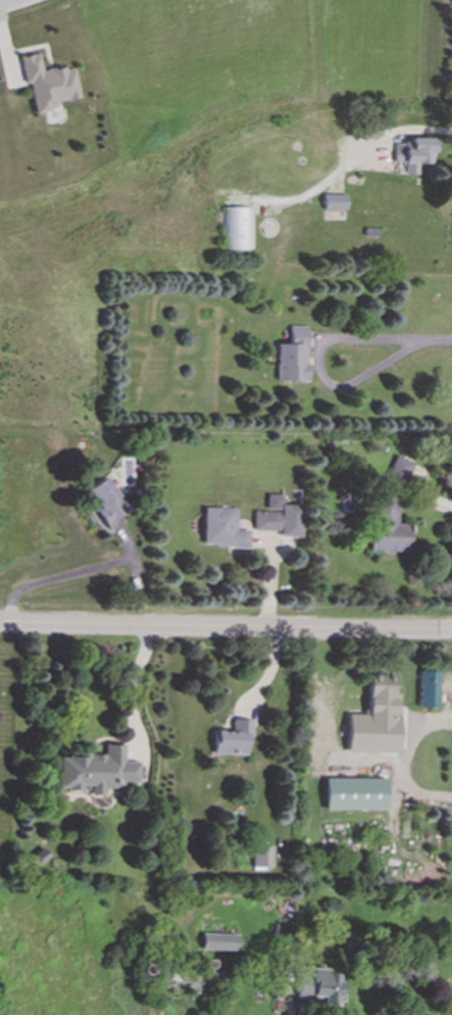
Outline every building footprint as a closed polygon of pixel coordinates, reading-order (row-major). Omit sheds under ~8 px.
[(79,98),(74,67),(41,72),(38,54),(19,57),(23,84),(29,83),(33,113),(56,110),(55,102),(79,98)] [(394,140),(394,163),(404,163),(404,174),(417,175),(417,165),(428,165),(429,153),(434,153),(434,141),(394,140)] [(345,195),(323,195),(323,211),(345,211),(345,195)] [(251,208),(223,208),(224,250),(252,250),(251,208)] [(275,381),(305,382),(306,326),(289,326),(288,345),(275,344),(275,381)] [(386,481),(404,486),(411,462),(393,456),(386,481)] [(84,490),(93,504),(90,506),(104,527),(127,511),(103,477),(84,490)] [(251,531),(278,531),(278,537),(299,537),(299,505),(280,505),(280,495),(265,495),(265,511),(252,511),(251,531)] [(368,552),(408,552),(408,525),(395,525),(396,497),(377,497),(376,525),(369,525),(368,552)] [(200,547),(247,548),(247,530),(234,530),(234,509),(201,508),(200,547)] [(435,708),(436,671),(418,671),(416,707),(435,708)] [(396,754),(398,695),(392,694),(392,675),(366,675),(365,715),(346,715),(345,752),(396,754)] [(212,755),(247,755),(248,720),(231,719),(231,732),(212,732),(212,755)] [(56,790),(80,791),(80,786),(88,786),(88,795),(102,796),(102,789),(122,789),(122,782),(138,783),(139,762),(123,762),(124,746),(103,745),(103,756),(88,755),(88,753),(76,752),(76,758),(57,757),(56,790)] [(324,811),(384,810),(384,778),(323,779),(324,811)] [(271,847),(251,847),(252,869),(272,868),(271,847)] [(237,935),(201,934),(200,950),(236,951),(237,935)] [(295,976),(296,1000),(320,1000),(320,1006),(337,1006),(336,973),(326,973),(326,969),(308,969),(308,976),(295,976)]
